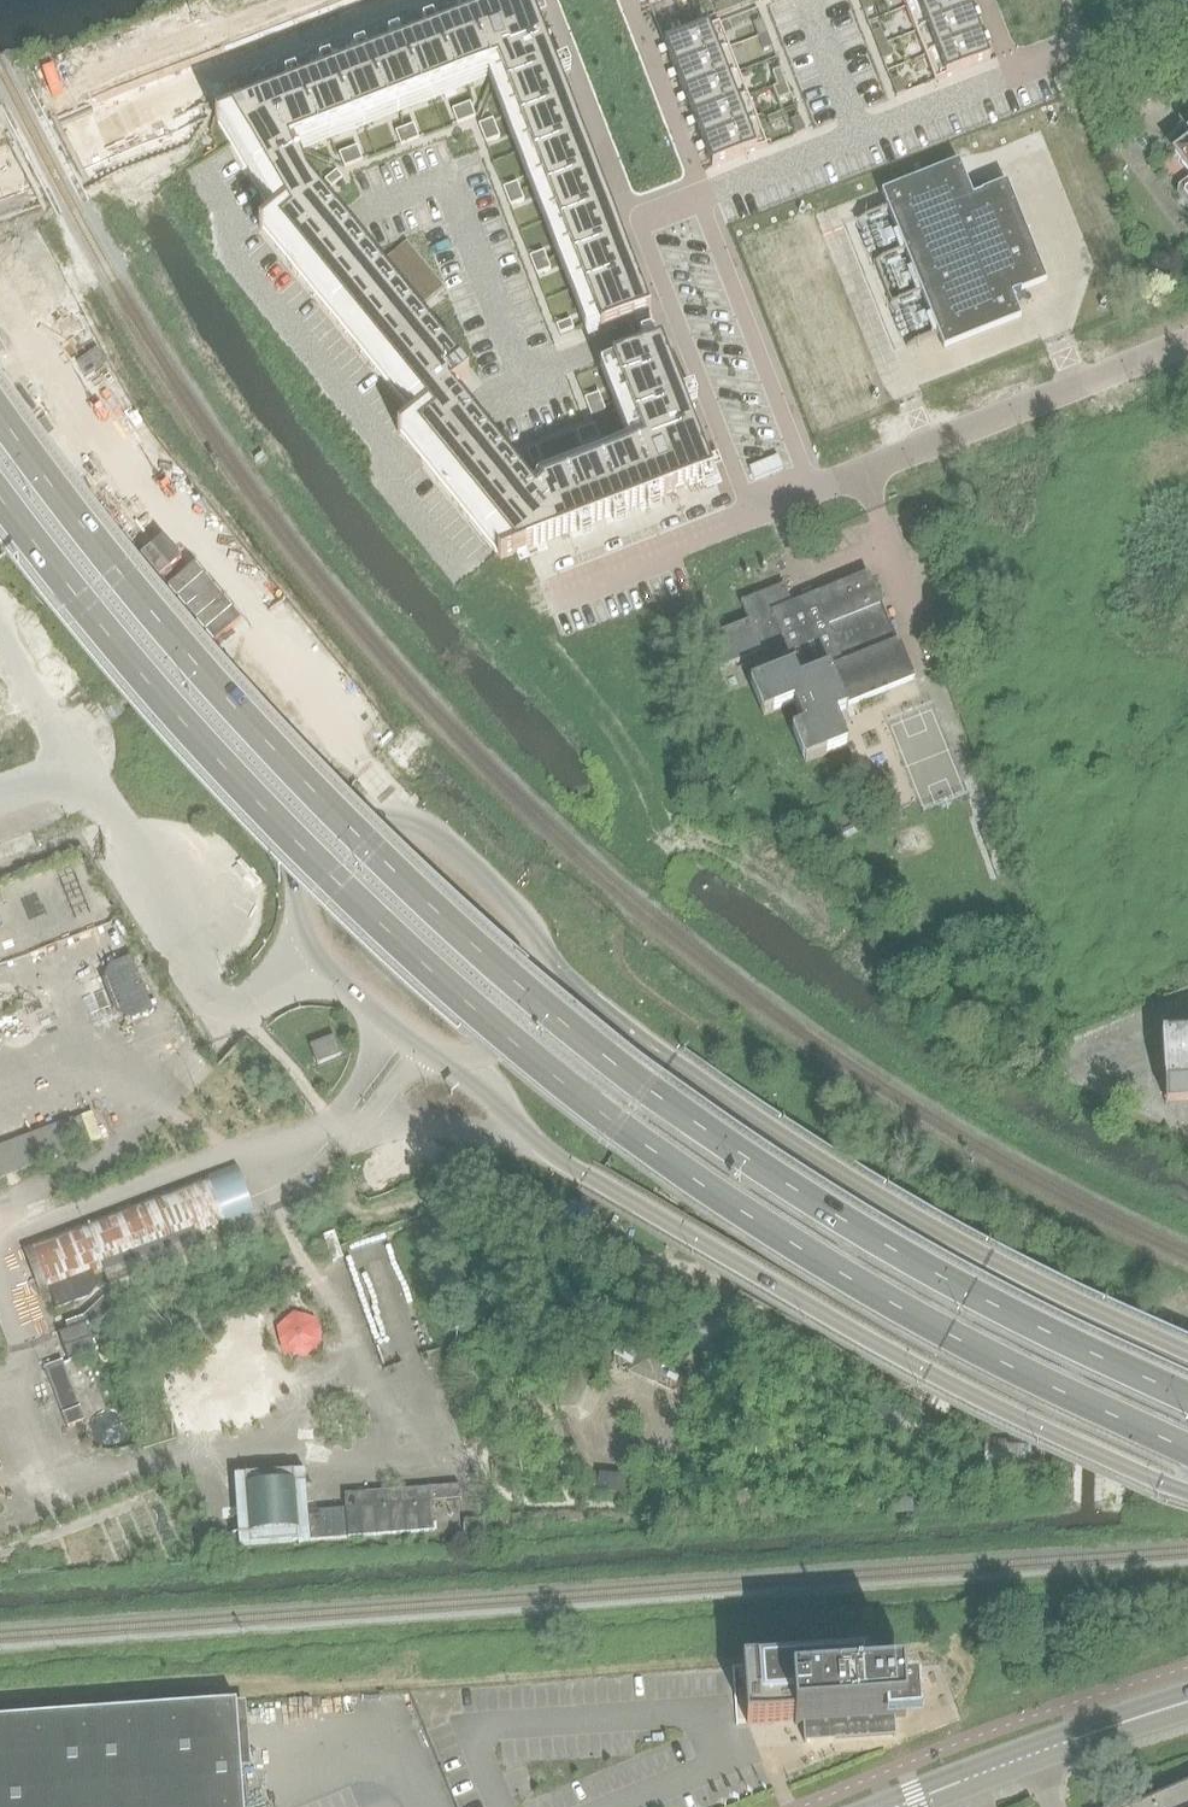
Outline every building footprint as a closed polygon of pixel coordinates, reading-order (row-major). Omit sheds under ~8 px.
[(215,120),(231,146),(272,218),(259,229),(414,420),(397,434),(407,446),(415,455),(495,554),(500,560),(500,561),(713,478),(661,345),(611,364),(644,448),(541,488),(542,491),(536,496),(467,411),(460,403),(451,392),(468,378),(337,217),(308,182),(299,157),(291,154),(288,149),(497,68),(600,335),(650,316),(528,0),(525,0),(230,114),(215,120)] [(731,4),(735,13),(748,8),(745,0),(742,0),(731,4)] [(859,0),(864,14),(873,10),(869,0),(860,0),(859,0)] [(908,9),(931,0),(905,0),(908,9)] [(908,9),(918,33),(973,12),(969,0),(931,0),(908,9)] [(731,4),(718,9),(721,18),(735,13),(731,4)] [(973,12),(918,33),(927,57),(983,36),(973,12)] [(699,17),(685,22),(689,31),(702,26),(699,17)] [(685,22),(672,27),(675,36),(689,31),(685,22)] [(764,22),(755,25),(760,39),(769,35),(764,22)] [(723,26),(667,47),(677,71),(732,50),(723,26)] [(882,32),(873,35),(878,49),(887,45),(882,32)] [(769,35),(760,39),(765,52),(774,49),(769,35)] [(983,36),(927,57),(937,83),(993,61),(983,36)] [(887,45),(878,49),(883,62),(892,59),(887,45)] [(732,50),(677,71),(686,96),(741,74),(732,50)] [(783,70),(774,74),(779,87),(788,84),(783,70)] [(741,74),(686,96),(696,120),(751,98),(741,74)] [(901,81),(892,85),(897,98),(906,95),(901,81)] [(788,84),(779,87),(784,101),(793,97),(788,84)] [(1159,85),(1146,89),(1151,103),(1164,98),(1159,85)] [(751,98),(696,120),(705,144),(760,123),(751,98)] [(469,104),(460,107),(466,122),(475,118),(469,104)] [(460,107),(451,111),(457,125),(466,122),(460,107)] [(1133,129),(1142,122),(1132,107),(1122,114),(1133,129)] [(1180,125),(1187,136),(1187,119),(1180,125)] [(492,120),(478,126),(482,135),(496,129),(492,120)] [(802,120),(793,124),(798,137),(807,134),(802,120)] [(760,123),(705,144),(715,170),(770,148),(760,123)] [(413,126),(404,129),(409,143),(418,140),(413,126)] [(404,129),(395,133),(400,147),(409,143),(404,129)] [(496,129),(482,135),(485,144),(499,138),(496,129)] [(1174,157),(1187,176),(1187,146),(1174,157)] [(357,147),(348,151),(353,165),(362,161),(357,147)] [(348,151),(339,154),(344,168),(353,165),(348,151)] [(1021,293),(1045,283),(1007,183),(981,193),(981,195),(972,198),(958,163),(881,194),(943,350),(1019,319),(1010,295),(1020,291),(1021,293)] [(336,172),(324,181),(330,189),(342,179),(336,172)] [(1179,189),(1178,196),(1187,210),(1187,182),(1179,189)] [(517,183),(502,189),(506,198),(520,192),(517,183)] [(520,192),(506,198),(509,207),(523,201),(520,192)] [(406,243),(384,261),(421,307),(444,288),(406,243)] [(543,252),(529,258),(533,267),(547,261),(543,252)] [(547,261),(533,267),(536,276),(550,270),(547,261)] [(570,321),(556,326),(559,335),(573,330),(570,321)] [(598,394),(584,400),(588,409),(602,403),(598,394)] [(602,403),(588,409),(591,418),(605,412),(602,403)] [(585,429),(590,443),(599,440),(594,426),(585,429)] [(585,429),(576,433),(581,447),(590,443),(585,429)] [(536,448),(527,452),(532,466),(541,462),(536,448)] [(846,709),(915,681),(899,642),(895,643),(868,574),(791,604),(784,585),(740,603),(748,623),(707,639),(719,671),(755,657),(764,679),(754,683),(766,716),(797,705),(806,728),(794,733),(807,765),(850,748),(838,718),(848,714),(846,709)] [(885,830),(896,824),(891,814),(880,819),(885,830)] [(1161,1019),(1166,1103),(1187,1101),(1187,1018),(1161,1019)] [(341,1056),(334,1038),(311,1046),(318,1065),(341,1056)] [(73,1120),(0,1147),(0,1178),(83,1147),(73,1120)] [(208,1175),(28,1244),(46,1294),(49,1293),(57,1311),(89,1298),(98,1289),(93,1276),(226,1225),(208,1175)] [(391,1304),(383,1280),(401,1273),(387,1232),(349,1245),(372,1311),(391,1304)] [(93,1329),(105,1317),(113,1309),(108,1304),(103,1299),(83,1318),(73,1322),(65,1325),(68,1332),(59,1335),(69,1362),(86,1356),(96,1352),(86,1325),(88,1324),(93,1329)] [(309,1305),(280,1330),(306,1360),(335,1335),(309,1305)] [(84,1421),(61,1363),(45,1369),(68,1428),(84,1421)] [(304,1472),(234,1477),(239,1548),(346,1539),(344,1510),(307,1512),(304,1472)] [(459,1486),(344,1495),(346,1509),(348,1538),(434,1531),(432,1503),(461,1500),(459,1486)] [(835,1739),(893,1735),(893,1738),(896,1737),(894,1719),(905,1718),(903,1680),(870,1683),(869,1657),(743,1666),(747,1725),(794,1721),(795,1726),(803,1725),(804,1744),(807,1744),(806,1739),(835,1737),(835,1739)] [(237,1703),(0,1720),(0,1806),(244,1806),(237,1703)] [(1136,1806),(1187,1806),(1187,1784),(1136,1806)]
